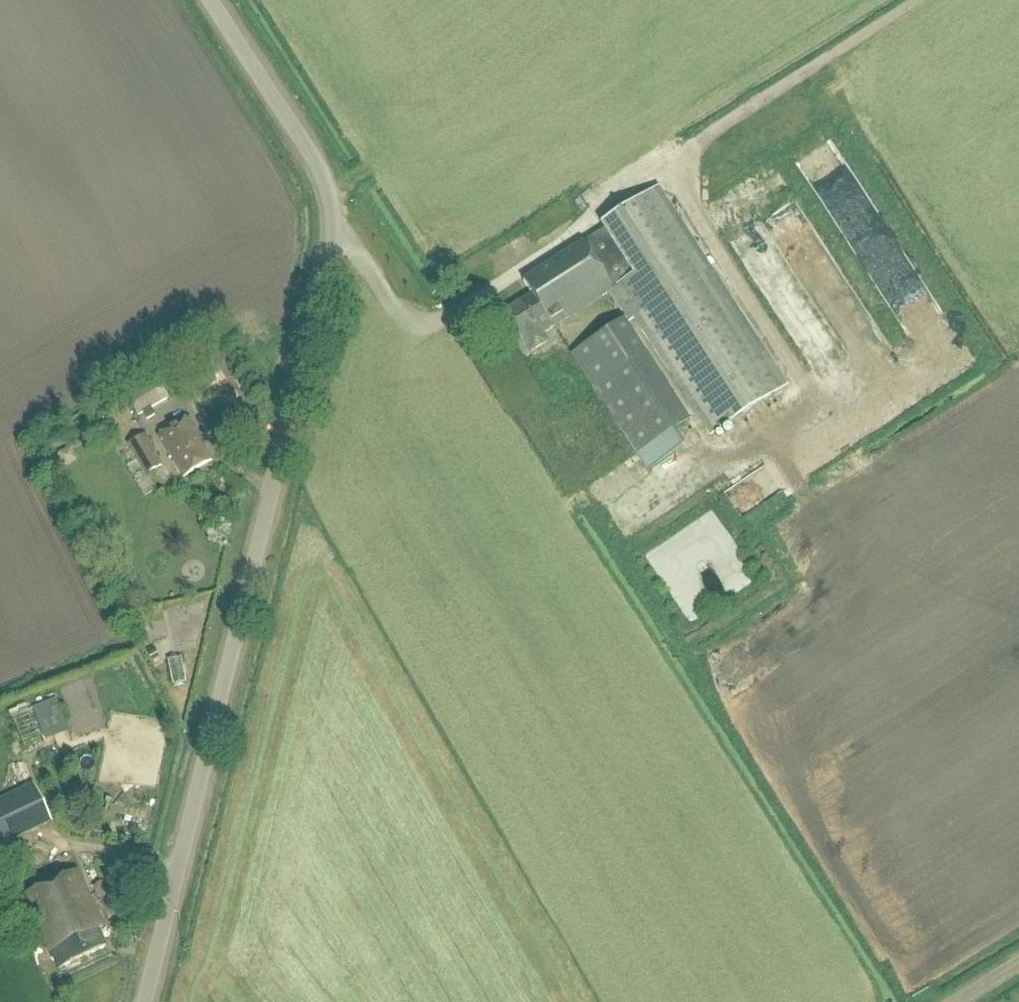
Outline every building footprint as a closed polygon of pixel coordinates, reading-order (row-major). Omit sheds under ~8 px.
[(796,191),(833,172),(817,141),(779,160),(796,191)] [(784,389),(655,189),(601,224),(605,230),(584,243),(583,242),(523,281),(532,295),(503,313),(522,343),(523,342),(531,353),(548,342),(543,334),(609,292),(629,323),(637,318),(712,435),(784,389)] [(783,243),(811,223),(795,201),(767,221),(783,243)] [(468,271),(473,280),(491,270),(486,261),(468,271)] [(692,423),(627,322),(574,356),(640,457),(692,423)] [(168,400),(157,382),(126,401),(137,419),(168,400)] [(200,437),(190,419),(159,437),(171,459),(172,458),(183,477),(212,461),(199,438),(200,437)] [(152,446),(145,435),(127,446),(144,476),(161,466),(150,447),(152,446)] [(694,531),(652,560),(697,624),(759,581),(748,565),(732,576),(731,575),(710,589),(697,570),(707,563),(699,552),(705,548),(694,531)] [(69,735),(56,700),(10,717),(23,752),(69,735)] [(34,785),(0,801),(0,845),(51,822),(34,785)] [(105,927),(78,871),(25,897),(60,969),(106,947),(98,930),(105,927)] [(121,913),(104,881),(91,887),(108,920),(121,913)]
